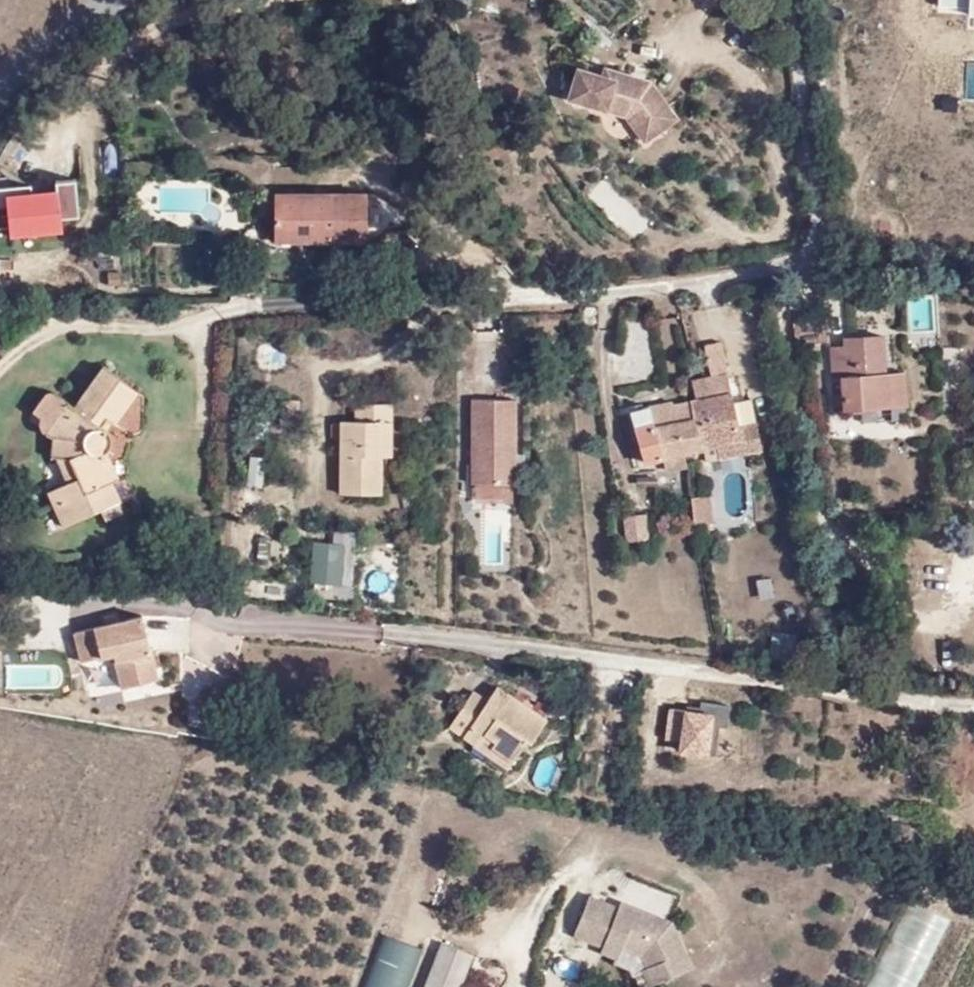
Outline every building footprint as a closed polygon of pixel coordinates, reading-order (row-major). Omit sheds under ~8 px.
[(630,116),(639,127),(671,104),(654,82),(620,73),(618,80),(607,77),(582,70),(574,100),(630,116)] [(609,70),(607,77),(618,80),(620,73),(609,70)] [(671,104),(639,127),(650,141),(681,118),(671,104)] [(75,180),(56,182),(57,190),(32,194),(31,184),(0,187),(0,230),(10,229),(11,240),(59,234),(58,224),(80,221),(75,180)] [(337,206),(337,194),(275,194),(274,242),(366,241),(366,206),(337,206)] [(366,194),(337,194),(337,206),(366,206),(366,194)] [(109,286),(120,285),(120,274),(109,274),(109,286)] [(905,405),(902,373),(883,374),(880,336),(848,339),(847,315),(794,320),(797,344),(841,340),(842,347),(831,348),(833,378),(842,377),(845,410),(858,409),(905,405)] [(713,378),(693,381),(696,400),(689,402),(693,420),(694,419),(702,449),(706,461),(761,450),(755,422),(736,426),(722,350),(708,353),(713,378)] [(110,436),(105,428),(98,426),(104,417),(109,422),(113,424),(137,392),(102,367),(73,408),(66,403),(53,420),(51,438),(52,457),(56,457),(70,456),(80,477),(69,483),(47,493),(63,526),(119,500),(110,482),(117,479),(106,452),(111,445),(110,436)] [(53,420),(66,403),(50,390),(34,411),(39,416),(41,429),(45,432),(53,420)] [(342,419),(342,423),(341,437),(341,493),(380,493),(381,455),(393,455),(393,401),(356,401),(356,419),(342,419)] [(693,420),(689,402),(672,405),(671,402),(650,407),(648,406),(630,412),(646,464),(664,460),(664,457),(683,453),(686,453),(678,424),(693,420)] [(858,409),(860,424),(906,421),(905,405),(858,409)] [(98,426),(105,428),(109,422),(104,417),(98,426)] [(694,419),(693,420),(678,424),(686,453),(702,449),(694,419)] [(45,432),(51,438),(53,420),(45,432)] [(341,437),(342,423),(334,423),(334,436),(341,437)] [(664,457),(664,460),(666,469),(686,466),(683,453),(664,457)] [(56,457),(69,483),(80,477),(70,456),(56,457)] [(640,486),(655,484),(654,472),(638,473),(640,486)] [(709,518),(707,497),(692,498),(694,519),(709,518)] [(694,519),(694,524),(712,523),(709,497),(707,497),(709,518),(694,519)] [(651,536),(650,520),(650,515),(636,516),(636,521),(638,534),(638,538),(651,536)] [(623,525),(615,526),(616,533),(624,533),(624,536),(638,534),(636,521),(622,521),(623,525)] [(283,528),(272,527),(270,542),(260,541),(258,562),(279,565),(283,528)] [(156,680),(141,617),(73,633),(80,662),(112,654),(121,688),(156,680)] [(816,670),(826,669),(825,660),(816,660),(816,670)] [(498,685),(487,700),(483,705),(470,696),(449,726),(507,766),(527,738),(532,742),(548,718),(498,685)] [(483,705),(487,700),(474,690),(470,696),(483,705)] [(618,909),(590,897),(574,937),(603,948),(605,948),(610,934),(624,940),(622,948),(641,956),(648,968),(643,970),(650,986),(692,968),(671,923),(649,914),(646,921),(618,909)] [(621,903),(618,909),(646,921),(649,914),(621,903)] [(605,948),(603,948),(602,953),(618,959),(622,948),(624,940),(610,934),(605,948)] [(426,986),(460,986),(472,954),(443,943),(426,986)]
